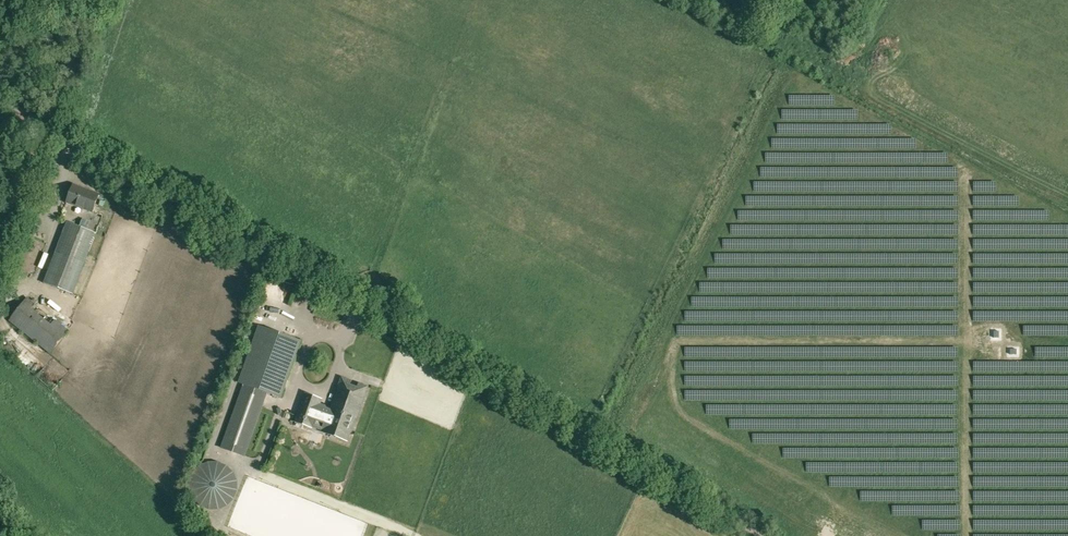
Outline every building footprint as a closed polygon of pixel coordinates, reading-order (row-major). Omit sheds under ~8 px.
[(73,184),(67,202),(92,212),(99,194),(73,184)] [(96,232),(67,222),(44,283),(73,294),(96,232)] [(31,301),(27,298),(9,320),(17,326),(35,304),(37,301),(33,298),(31,301)] [(17,326),(35,341),(53,319),(35,304),(17,326)] [(68,331),(53,319),(35,341),(51,353),(68,331)] [(240,383),(245,385),(222,448),(243,455),(266,392),(280,397),(300,341),(259,327),(240,383)] [(321,400),(318,399),(318,398),(305,394),(295,421),(309,426),(324,431),(324,432),(347,440),(357,412),(358,413),(367,387),(358,383),(357,388),(350,385),(351,381),(342,377),(333,403),(334,404),(332,409),(331,408),(319,404),(321,400)] [(232,473),(226,467),(217,464),(209,464),(201,467),(195,474),(191,482),(192,491),(195,499),(201,505),(209,508),(218,508),(226,504),(232,498),(235,490),(235,481),(232,473)]
